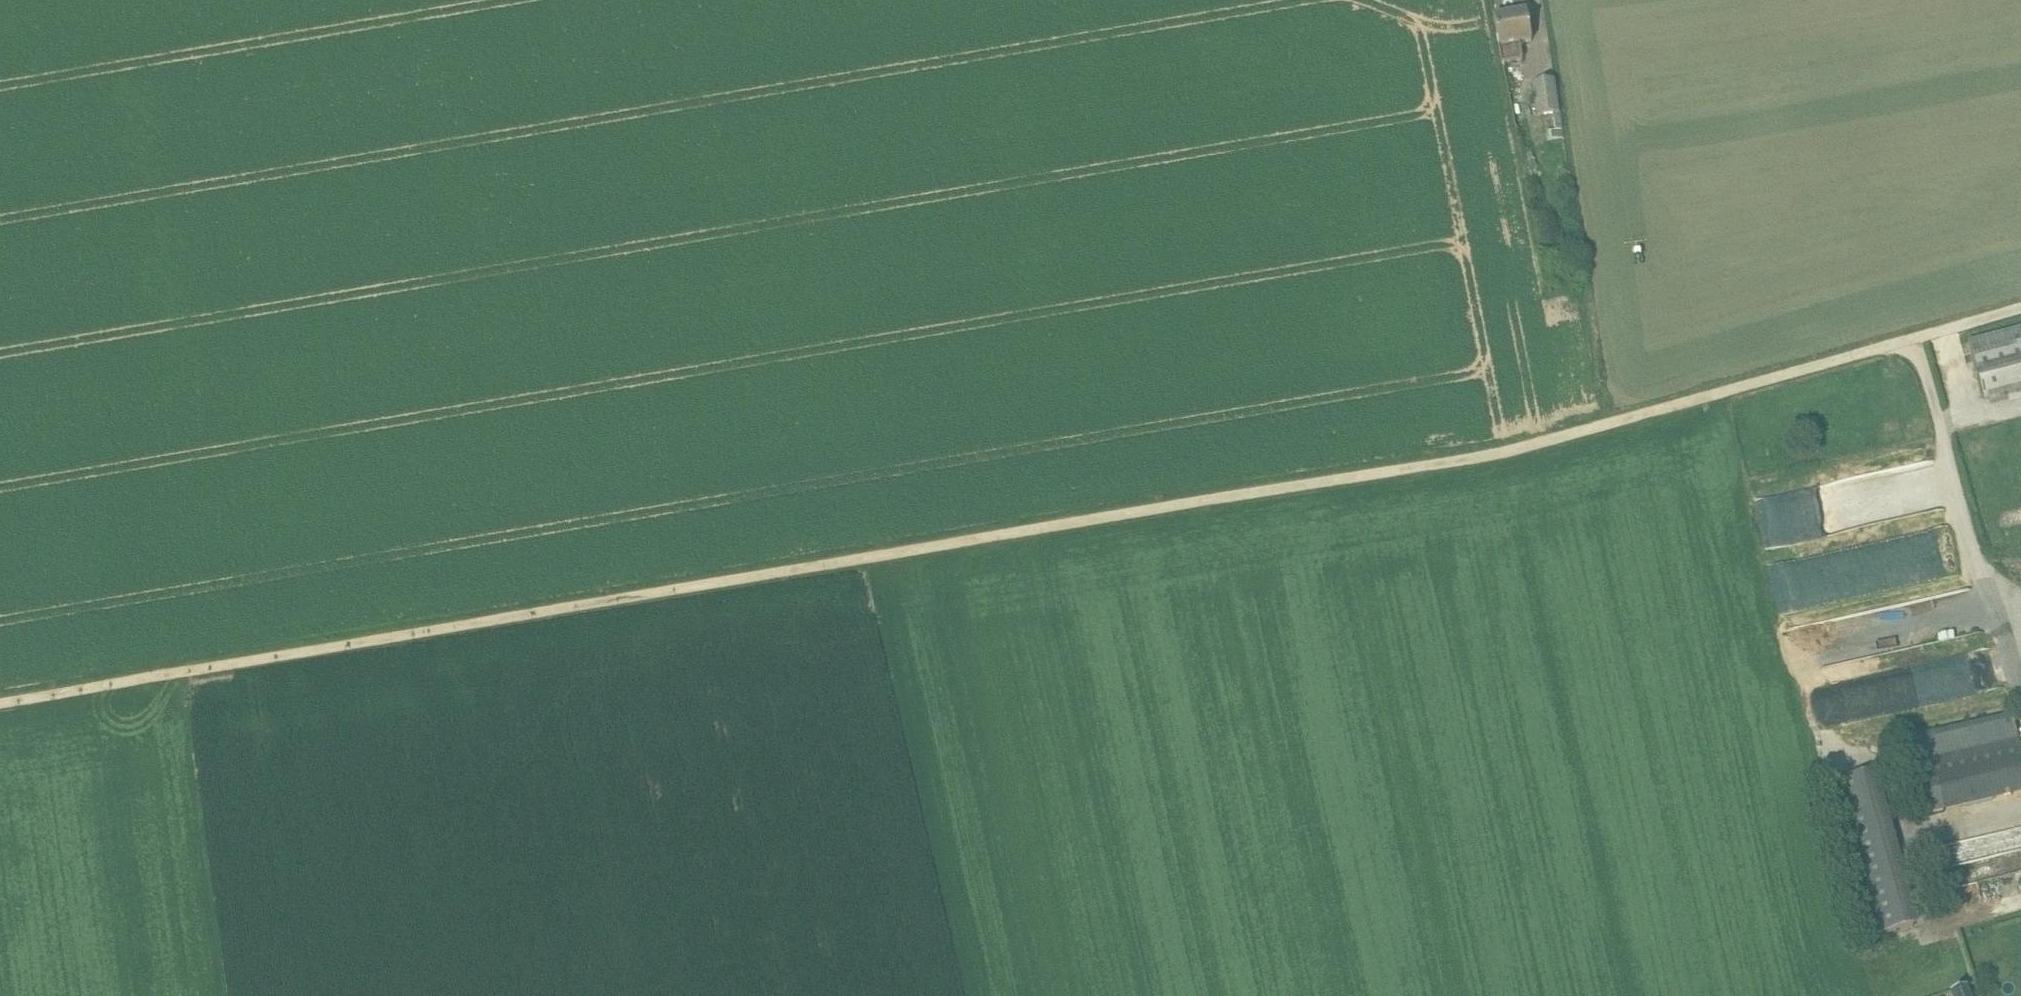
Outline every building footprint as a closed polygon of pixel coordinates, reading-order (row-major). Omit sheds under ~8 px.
[(1520,42),(1532,40),(1530,30),(1527,10),(1494,16),(1503,63),(1523,59),(1520,42)] [(1555,79),(1532,82),(1536,113),(1560,109),(1555,79)] [(1994,408),(2020,400),(2020,326),(1970,340),(1994,408)] [(1927,817),(2020,791),(2020,723),(2018,712),(1906,739),(1927,817)] [(1827,785),(1830,797),(1871,940),(1921,926),(1878,771),(1827,785)] [(1870,947),(1863,949),(1865,955),(1872,952),(1870,947)] [(1953,995),(1970,995),(1966,985),(1951,991),(1953,995)]
